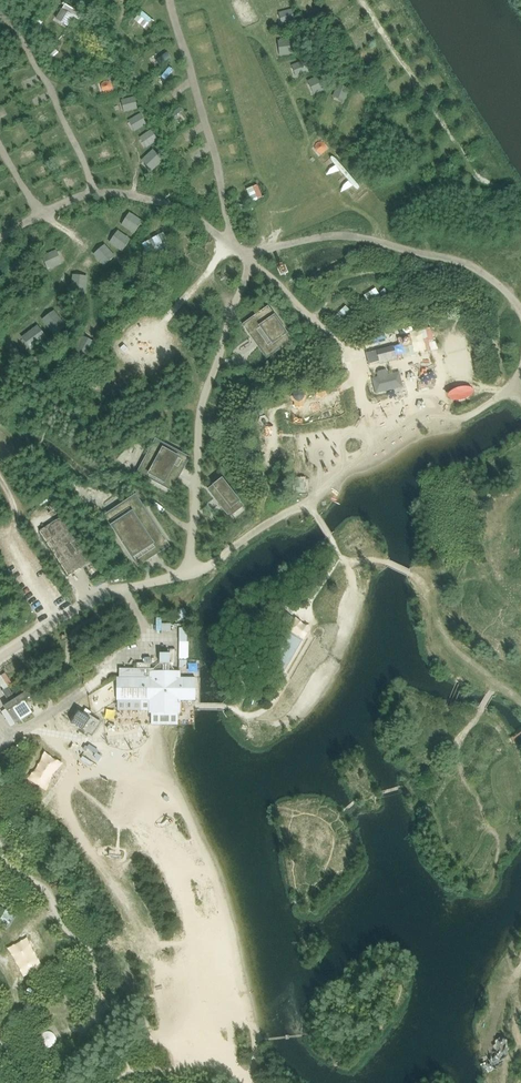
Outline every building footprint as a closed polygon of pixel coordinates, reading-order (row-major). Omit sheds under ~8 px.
[(59,1),(56,14),(70,17),(73,4),(59,1)] [(260,313),(244,325),(267,358),(290,341),(267,308),(260,313)] [(189,457),(157,440),(139,473),(171,490),(189,457)] [(242,506),(222,480),(209,490),(229,516),(242,506)] [(168,546),(135,496),(105,516),(138,566),(168,546)] [(94,509),(103,505),(101,498),(92,502),(94,509)] [(62,517),(39,532),(68,576),(91,562),(62,517)] [(175,622),(187,617),(183,608),(171,613),(175,622)] [(281,618),(287,621),(291,613),(284,610),(281,618)] [(302,638),(287,630),(268,663),(283,671),(302,638)] [(187,668),(188,631),(178,631),(177,668),(187,668)] [(119,678),(117,678),(117,700),(149,700),(149,713),(180,713),(180,700),(195,700),(195,678),(180,678),(180,672),(154,671),(154,669),(119,669),(119,678)] [(8,688),(2,691),(9,703),(3,707),(15,724),(32,713),(24,701),(42,690),(38,684),(15,699),(8,688)] [(78,710),(71,721),(88,732),(95,721),(78,710)] [(115,737),(119,743),(126,739),(122,732),(115,737)] [(77,751),(77,741),(69,741),(70,752),(77,751)] [(98,751),(90,747),(88,750),(94,755),(93,757),(86,753),(82,758),(92,765),(94,762),(99,763),(102,757),(96,754),(98,751)] [(45,753),(27,779),(44,792),(62,766),(45,753)] [(56,1035),(43,1029),(37,1042),(50,1048),(56,1035)]
